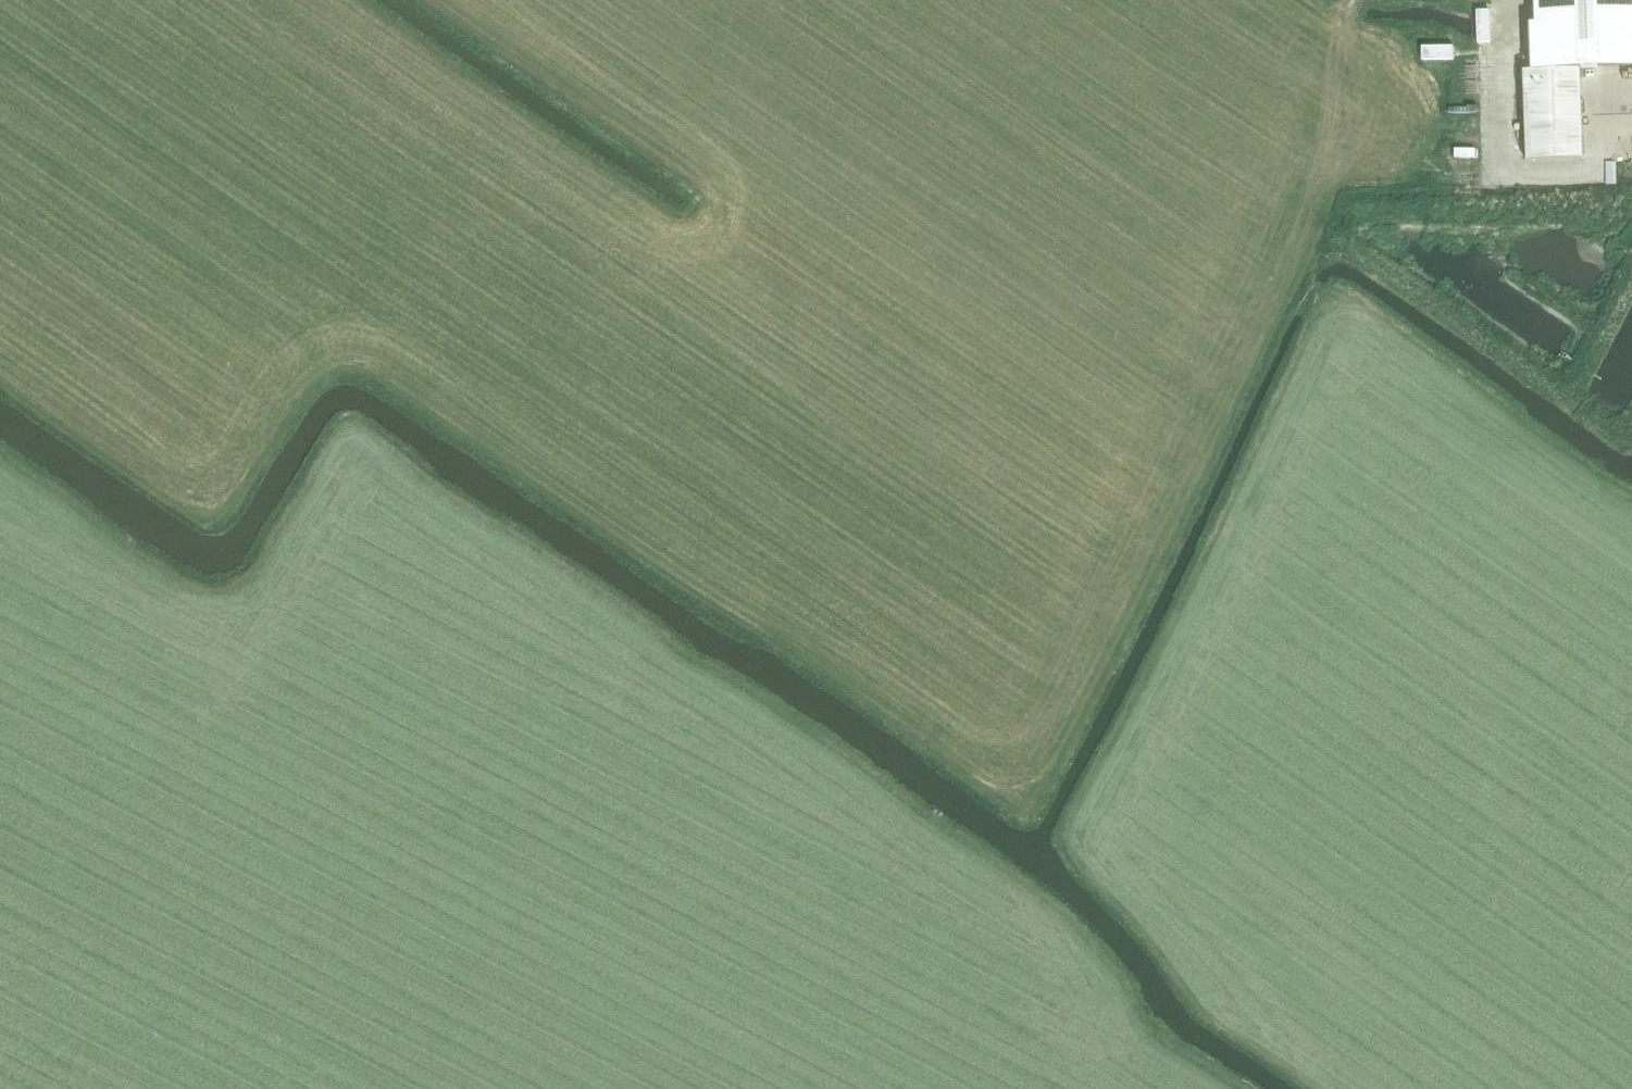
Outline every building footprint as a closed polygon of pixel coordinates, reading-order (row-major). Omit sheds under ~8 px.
[(1478,56),(1491,61),(1509,6),(1492,0),(1465,0),(1464,5),(1492,14),(1478,56)] [(1537,25),(1538,71),(1581,70),(1631,68),(1631,0),(1536,0),(1537,25)]
